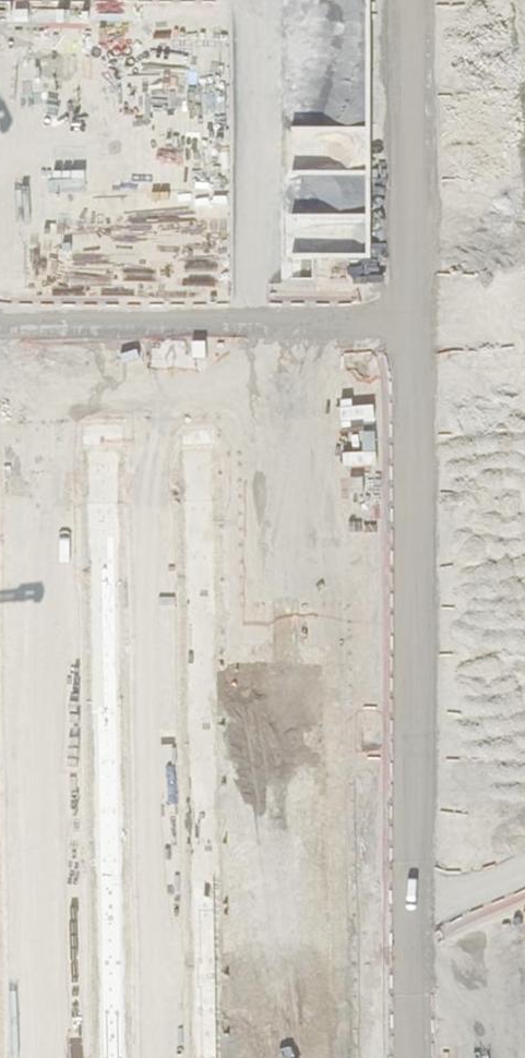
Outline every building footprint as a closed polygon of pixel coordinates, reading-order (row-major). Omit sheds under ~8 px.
[(172,373),(171,335),(94,336),(94,374),(172,373)] [(241,439),(0,441),(0,1057),(245,1057),(241,439)]
